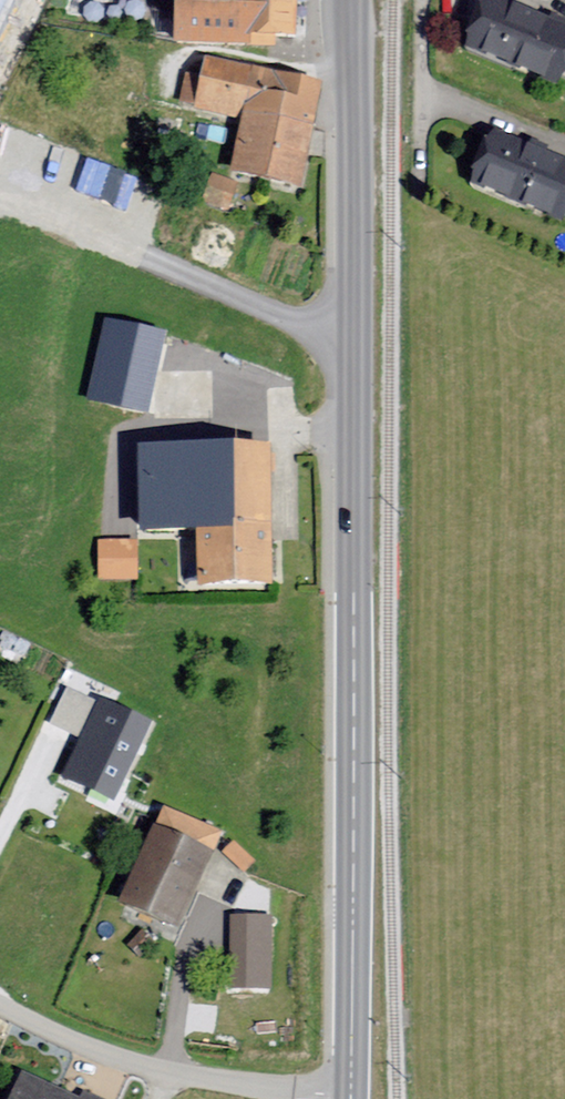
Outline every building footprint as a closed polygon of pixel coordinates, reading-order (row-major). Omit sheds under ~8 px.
[(8,0),(0,0),(0,18),(8,0)] [(275,50),(275,43),(298,43),(298,0),(177,0),(177,49),(275,50)] [(564,78),(564,32),(482,2),(464,54),(561,89),(564,78)] [(301,194),(323,89),(204,63),(201,76),(186,73),(179,105),(196,109),(194,116),(241,126),(230,179),(301,194)] [(489,138),(470,190),(564,224),(564,166),(489,138)] [(235,187),(212,179),(203,205),(226,213),(235,187)] [(87,405),(139,416),(157,336),(104,324),(87,405)] [(271,449),(139,452),(141,540),(198,539),(200,592),(274,591),(271,449)] [(137,607),(141,571),(102,567),(98,603),(137,607)] [(152,717),(65,679),(47,720),(79,734),(62,773),(117,797),(152,717)] [(223,838),(165,812),(156,831),(153,830),(118,907),(180,935),(223,838)] [(255,865),(234,845),(223,856),(244,876),(255,865)] [(229,914),(228,984),(270,984),(271,914),(229,914)] [(23,1076),(12,1098),(72,1098),(23,1076)]
